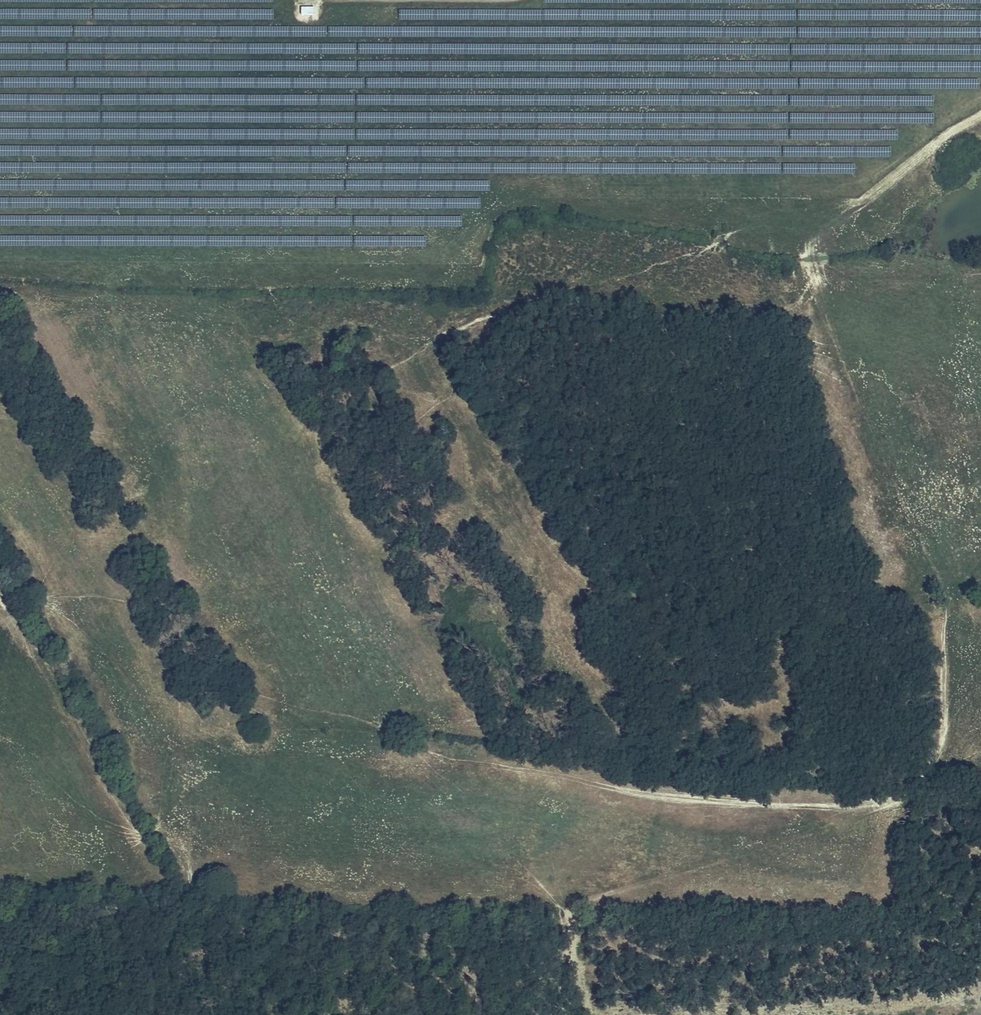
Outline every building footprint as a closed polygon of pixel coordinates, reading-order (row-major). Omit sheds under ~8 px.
[(315,18),(315,9),(300,9),(300,18),(315,18)]
